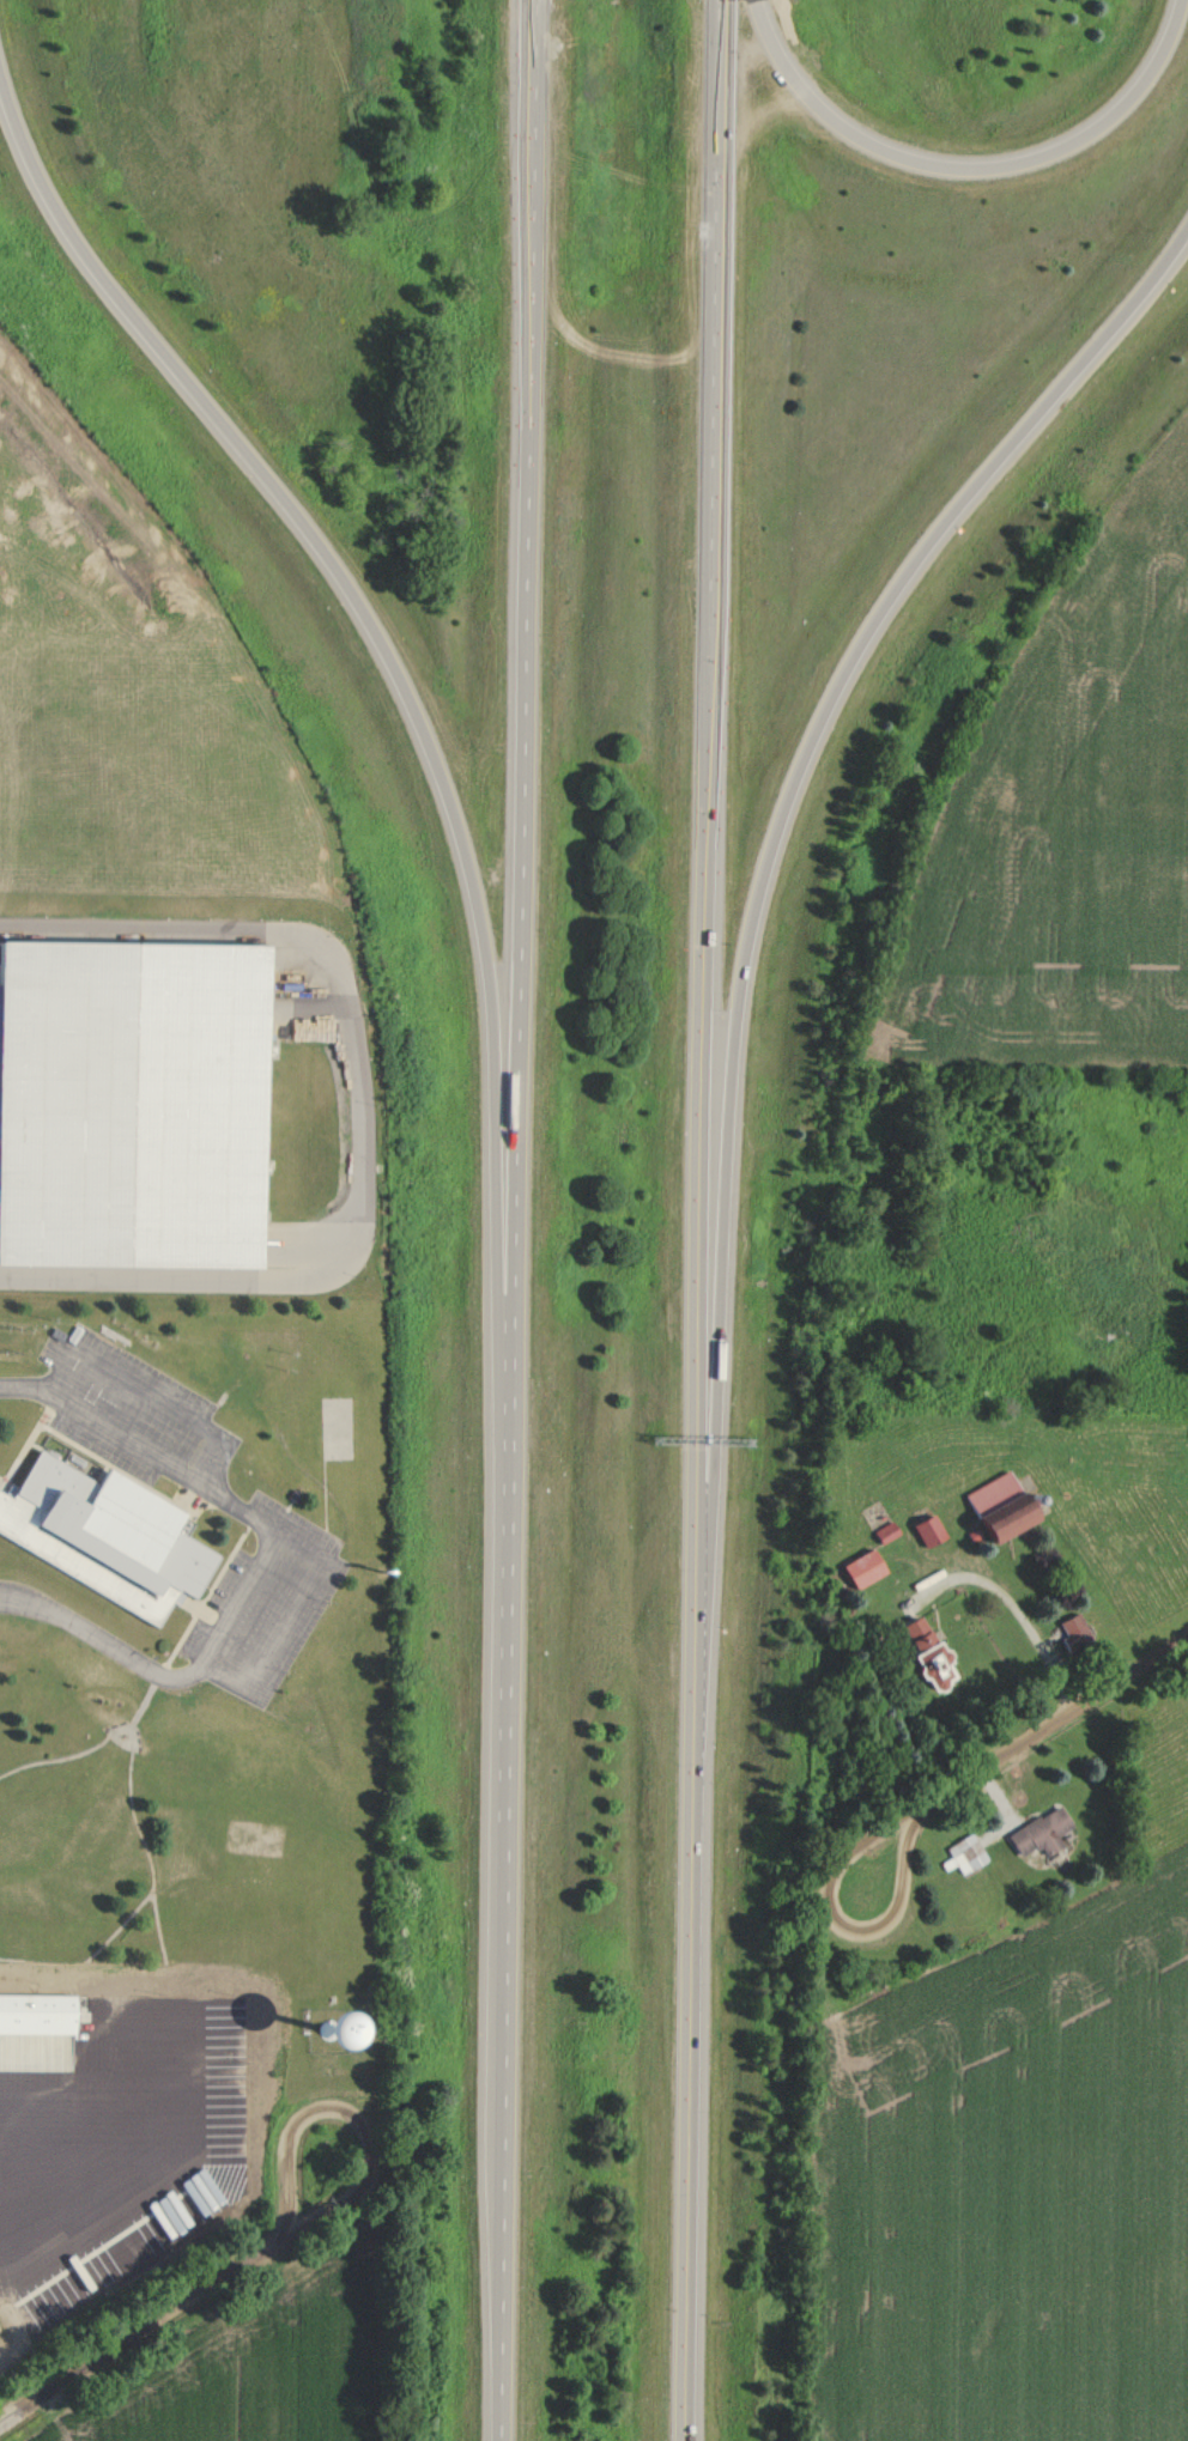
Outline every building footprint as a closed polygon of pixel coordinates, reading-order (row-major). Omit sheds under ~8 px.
[(268,947),(1,943),(1,985),(0,985),(0,1267),(265,1270),(268,947)] [(172,1597),(178,1601),(184,1591),(193,1596),(218,1553),(175,1528),(184,1511),(108,1465),(98,1482),(40,1447),(19,1483),(12,1478),(5,1490),(0,1488),(0,1533),(157,1625),(172,1597)] [(1037,1519),(1013,1468),(967,1489),(991,1540),(1037,1519)] [(946,1534),(933,1511),(912,1522),(925,1546),(946,1534)] [(898,1531),(891,1519),(874,1529),(882,1541),(898,1531)] [(886,1570),(872,1545),(841,1562),(855,1587),(886,1570)] [(928,1689),(953,1678),(924,1613),(899,1624),(928,1689)] [(1062,1632),(1067,1647),(1091,1639),(1085,1623),(1062,1632)] [(1046,1854),(1063,1846),(1058,1834),(1072,1827),(1061,1805),(1008,1831),(1020,1855),(1042,1844),(1046,1854)] [(947,1844),(952,1857),(943,1861),(946,1868),(958,1862),(962,1872),(988,1860),(974,1831),(947,1844)] [(320,2044),(340,2036),(329,2007),(309,2014),(320,2044)]
